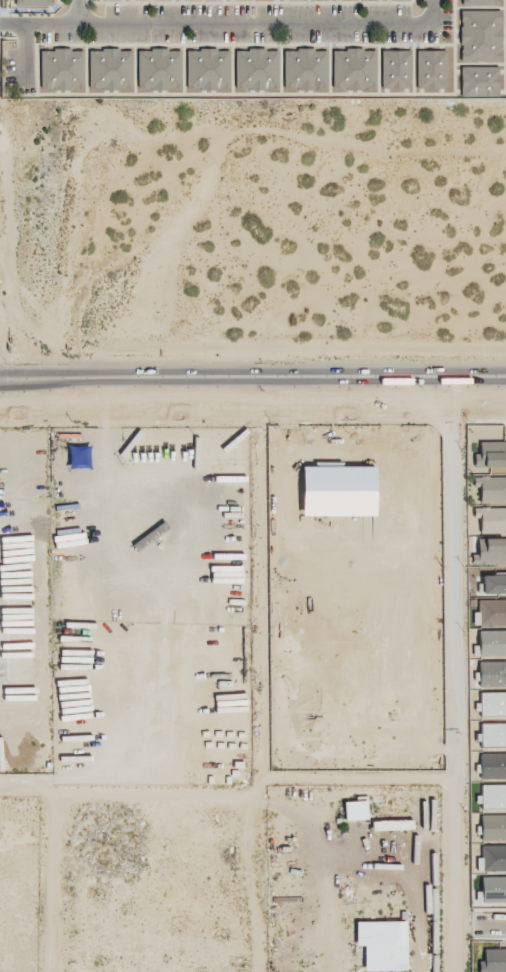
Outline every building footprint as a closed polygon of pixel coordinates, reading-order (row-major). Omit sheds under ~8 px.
[(501,60),(501,9),(459,9),(459,60),(501,60)] [(83,47),(39,47),(39,91),(83,91),(83,47)] [(88,47),(88,90),(132,90),(132,47),(88,47)] [(186,91),(230,91),(230,47),(186,47),(186,91)] [(234,47),(234,91),(278,91),(278,47),(234,47)] [(283,91),(327,91),(327,47),(283,47),(283,91)] [(376,47),(332,47),(332,91),(376,91),(376,47)] [(181,90),(181,48),(137,48),(137,90),(181,90)] [(381,49),(381,90),(411,90),(411,49),(381,49)] [(445,91),(445,49),(416,49),(416,91),(445,91)] [(459,95),(499,95),(499,66),(459,66),(459,95)] [(479,442),(479,453),(474,453),(474,468),(505,467),(505,442),(479,442)] [(473,478),(474,488),(479,487),(480,502),(505,502),(505,477),(473,478)] [(169,529),(164,522),(132,545),(137,552),(169,529)] [(482,574),(483,595),(505,594),(505,574),(482,574)] [(478,612),(473,612),(474,626),(505,625),(505,599),(478,600),(478,612)] [(479,630),(479,656),(505,656),(505,631),(479,630)] [(345,820),(367,819),(366,801),(344,802),(345,820)] [(372,831),(413,830),(412,820),(372,821),(372,831)] [(505,902),(505,876),(481,877),(481,903),(505,902)] [(353,945),(353,921),(404,921),(404,970),(362,970),(362,945),(353,945)] [(483,949),(484,960),(478,961),(478,971),(505,971),(505,949),(483,949)]
